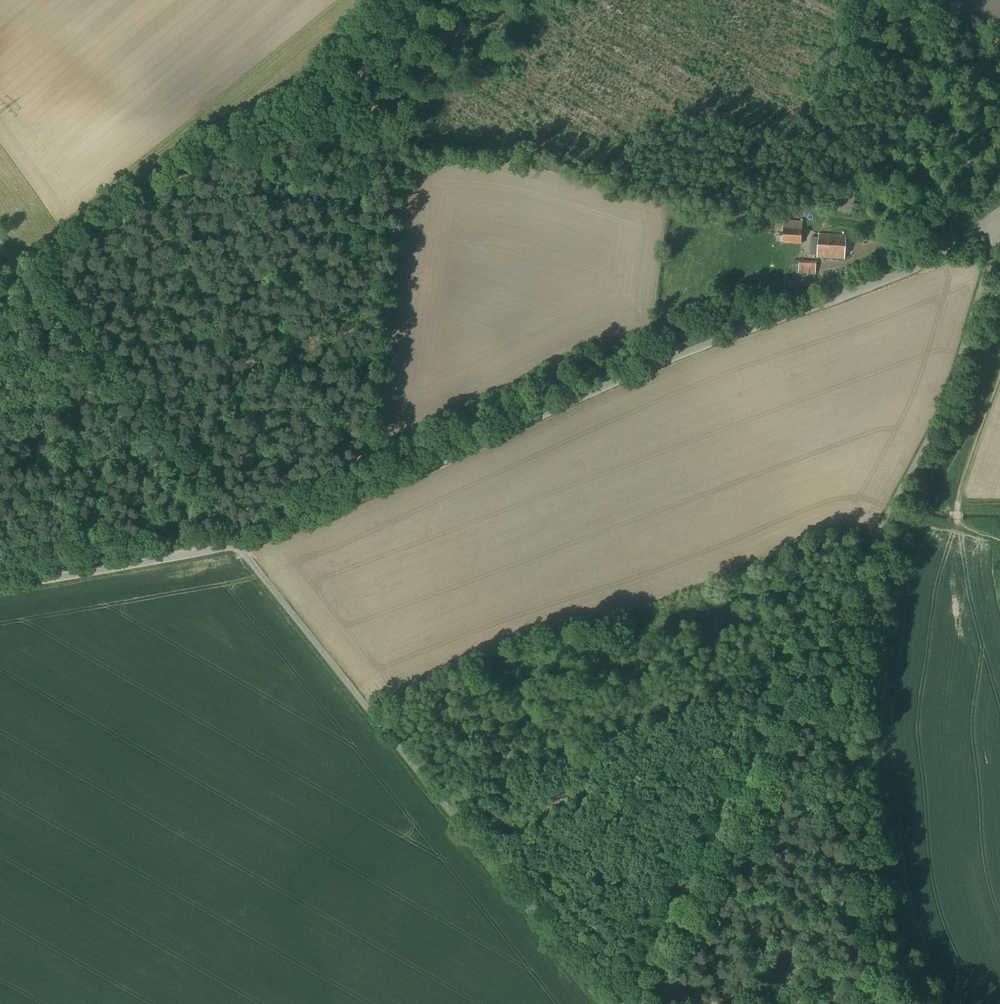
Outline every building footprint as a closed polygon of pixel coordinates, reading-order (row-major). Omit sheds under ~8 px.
[(786,219),(784,244),(804,246),(805,220),(786,219)] [(821,234),(820,258),(847,260),(848,235),(821,234)] [(800,260),(801,275),(817,274),(816,259),(800,260)]
